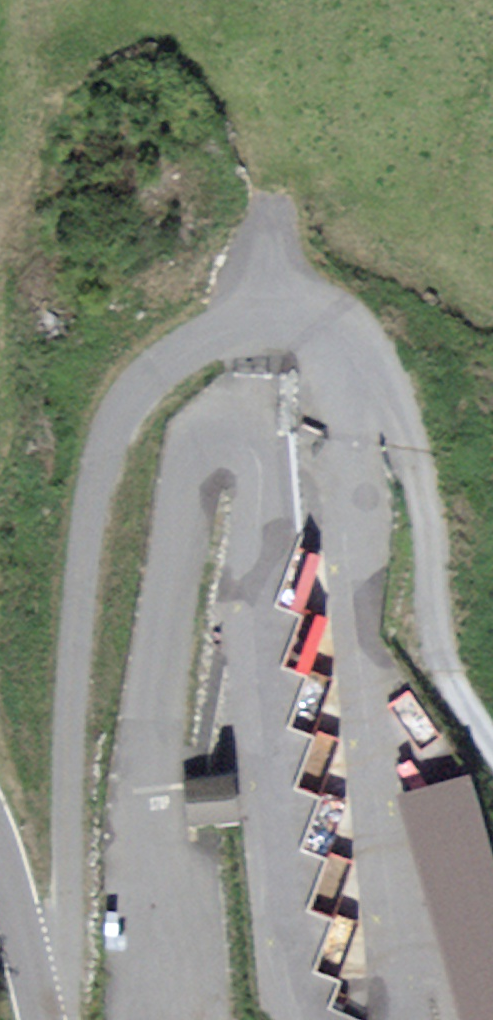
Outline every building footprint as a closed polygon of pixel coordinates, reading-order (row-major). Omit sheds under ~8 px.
[(230,778),(195,780),(197,818),(233,816),(230,778)] [(468,778),(403,796),(464,1019),(492,1019),(492,871),(468,778)]
